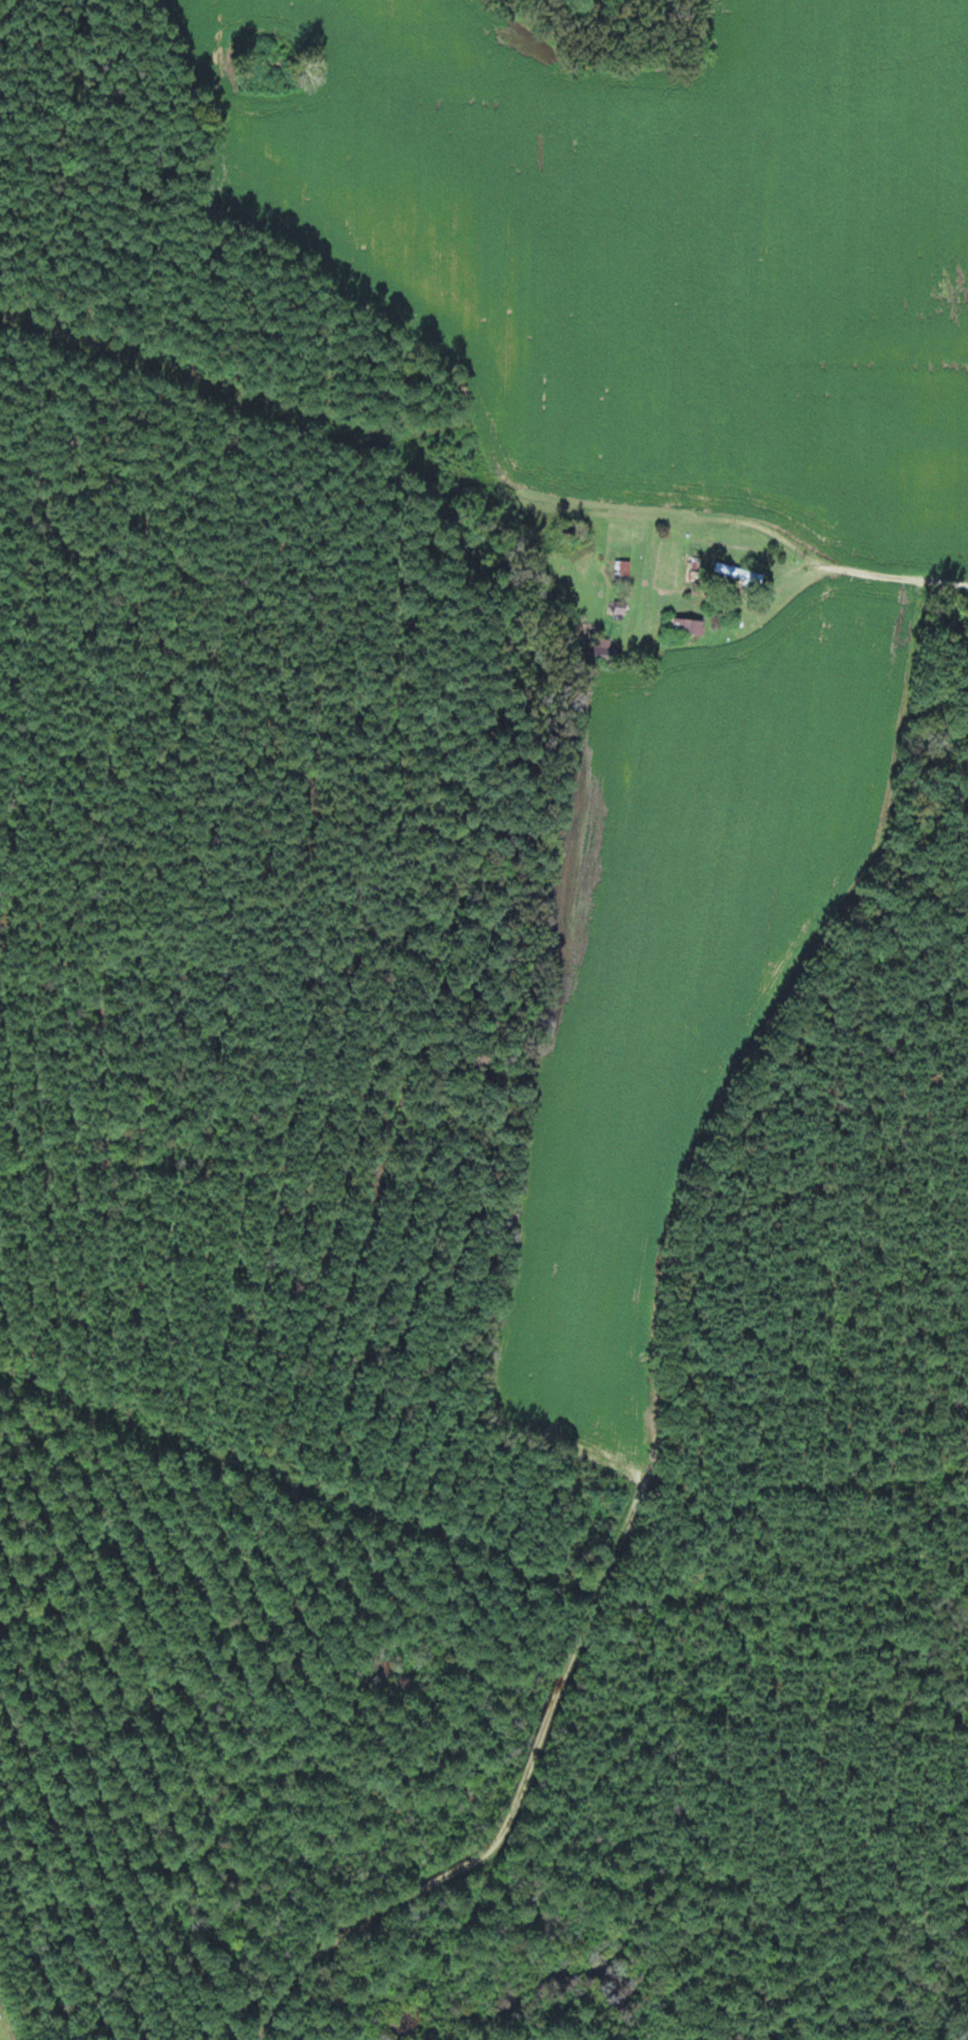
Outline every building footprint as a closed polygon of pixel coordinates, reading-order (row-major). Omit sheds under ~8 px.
[(764,586),(767,574),(717,562),(714,575),(764,586)] [(678,631),(708,634),(709,621),(680,618),(678,631)]
